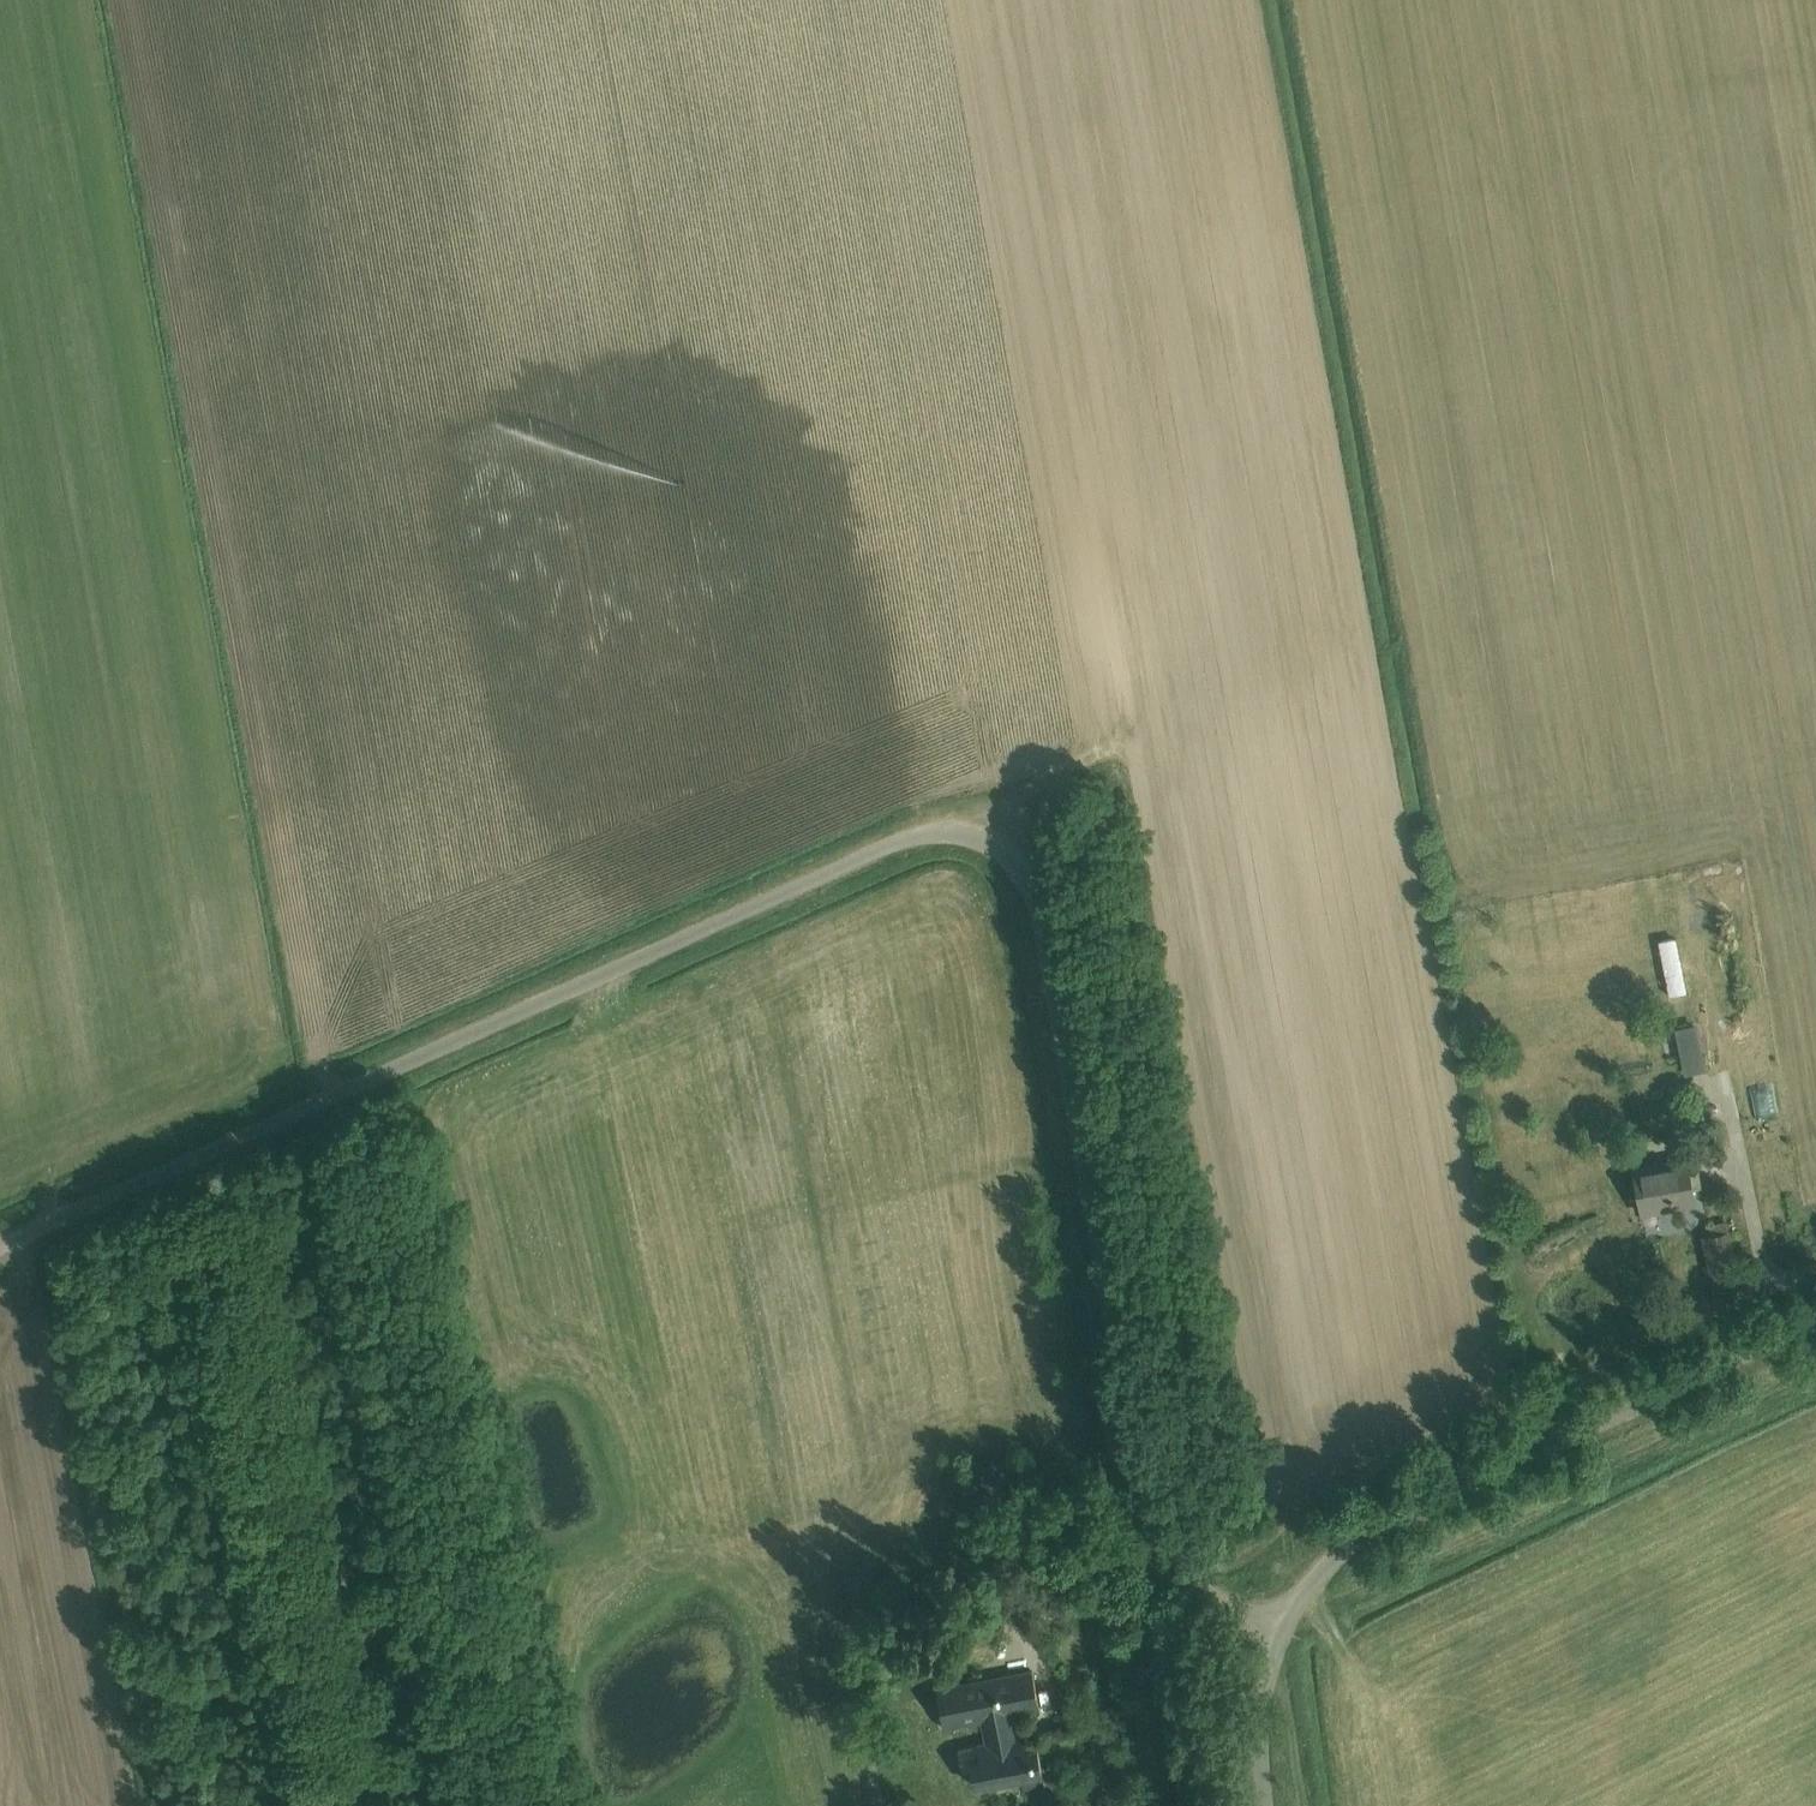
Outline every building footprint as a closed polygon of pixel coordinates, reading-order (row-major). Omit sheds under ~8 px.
[(1677,1026),(1686,1072),(1708,1068),(1698,1022),(1677,1026)] [(1631,1168),(1640,1211),(1693,1201),(1684,1157),(1631,1168)] [(1702,1235),(1712,1288),(1737,1283),(1727,1231),(1702,1235)] [(1022,1777),(1025,1791),(1045,1787),(1038,1748),(1028,1750),(1025,1736),(1016,1738),(1011,1715),(1040,1710),(1032,1671),(936,1690),(944,1729),(982,1721),(986,1744),(958,1749),(963,1773),(972,1771),(975,1786),(1022,1777)]
